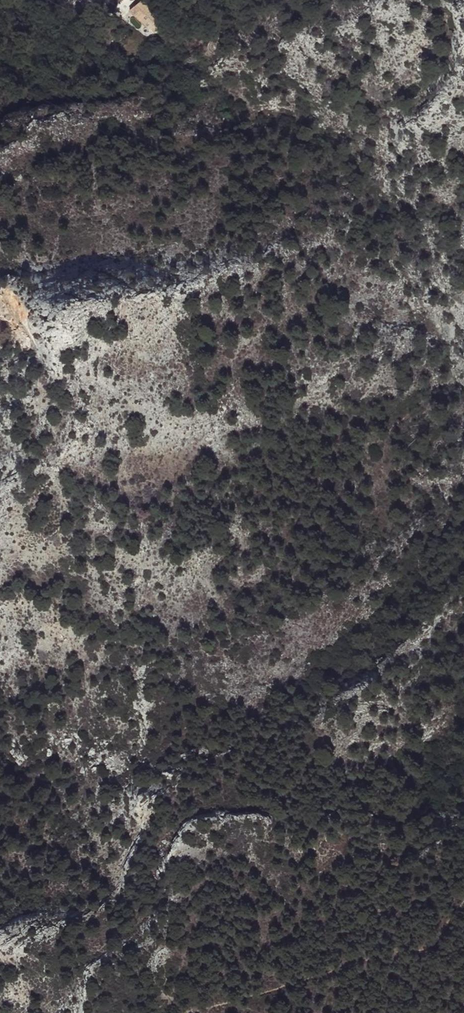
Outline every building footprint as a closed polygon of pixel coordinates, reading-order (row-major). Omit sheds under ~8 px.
[(131,11),(148,30),(161,18),(145,0),(143,0),(131,11)]
